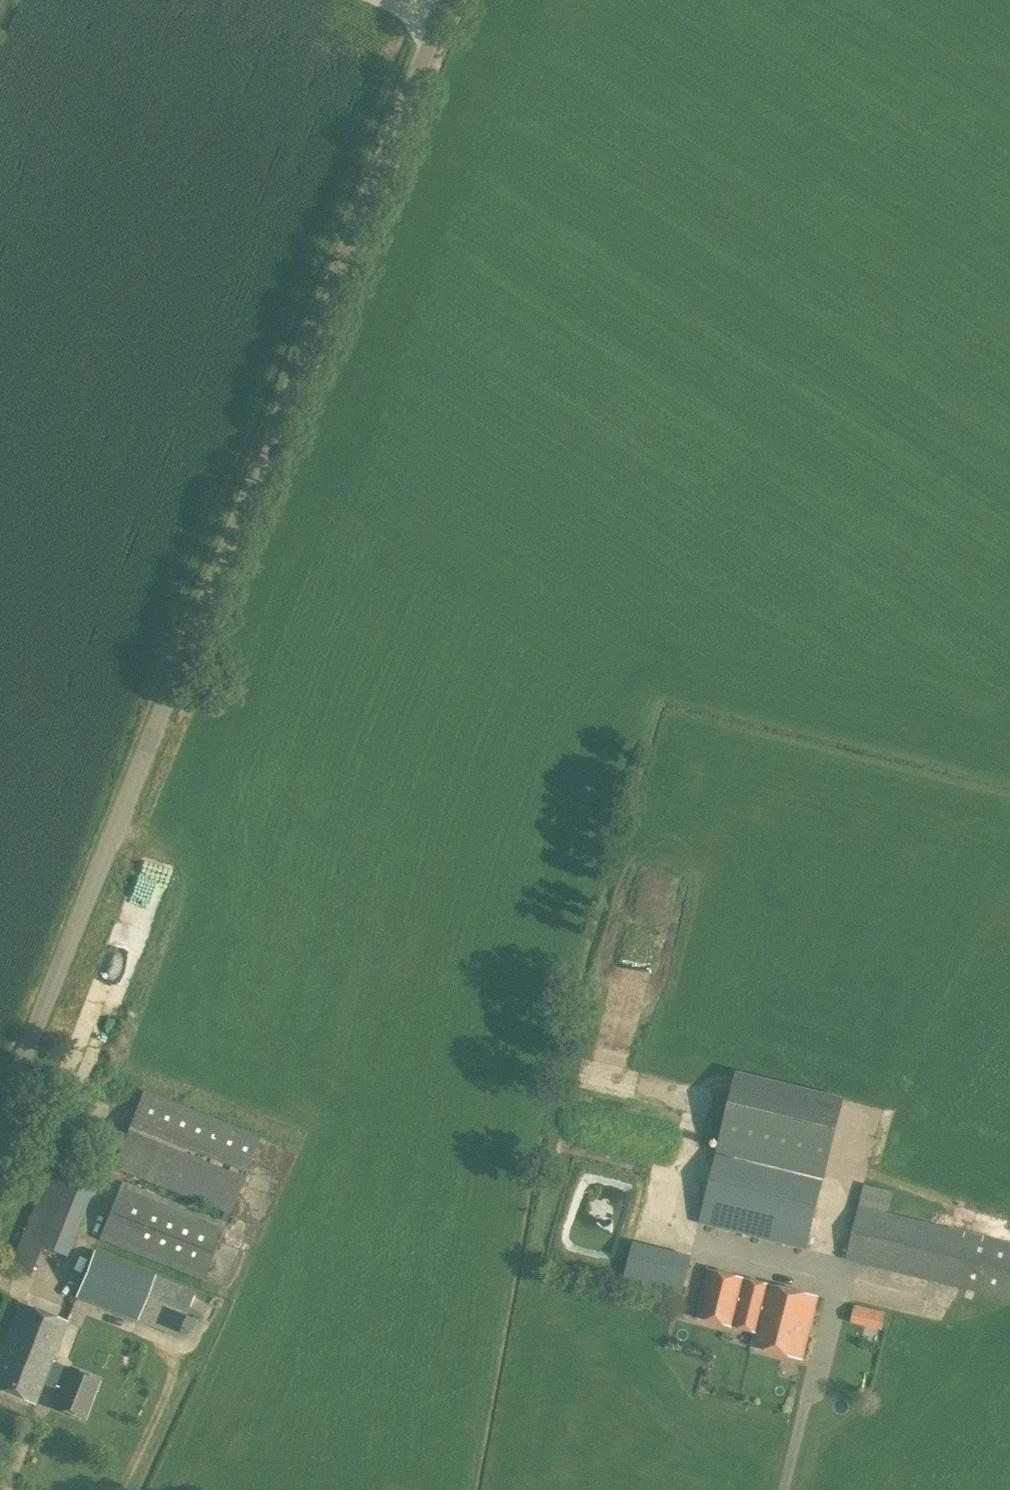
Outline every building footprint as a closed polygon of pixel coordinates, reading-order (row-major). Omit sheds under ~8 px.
[(65,1079),(88,1082),(94,1041),(71,1037),(65,1079)] [(806,1250),(827,1166),(844,1099),(736,1072),(719,1139),(699,1223),(806,1250)] [(230,1212),(260,1136),(260,1134),(143,1087),(112,1166),(230,1212)] [(67,1257),(94,1190),(47,1171),(10,1265),(31,1274),(41,1247),(67,1257)] [(203,1280),(226,1222),(121,1180),(99,1239),(203,1280)] [(1009,1295),(1009,1242),(887,1212),(892,1191),(864,1184),(845,1259),(1009,1301),(1009,1295)] [(626,1242),(620,1280),(684,1291),(690,1252),(626,1242)] [(177,1337),(195,1289),(94,1249),(75,1297),(177,1337)] [(802,1359),(818,1297),(707,1269),(695,1317),(755,1332),(752,1346),(802,1359)] [(880,1329),(886,1311),(854,1302),(849,1321),(880,1329)] [(0,1356),(0,1390),(35,1404),(44,1381),(52,1361),(67,1321),(21,1303),(0,1356)] [(98,1379),(52,1361),(44,1381),(61,1388),(54,1407),(83,1418),(98,1379)]
